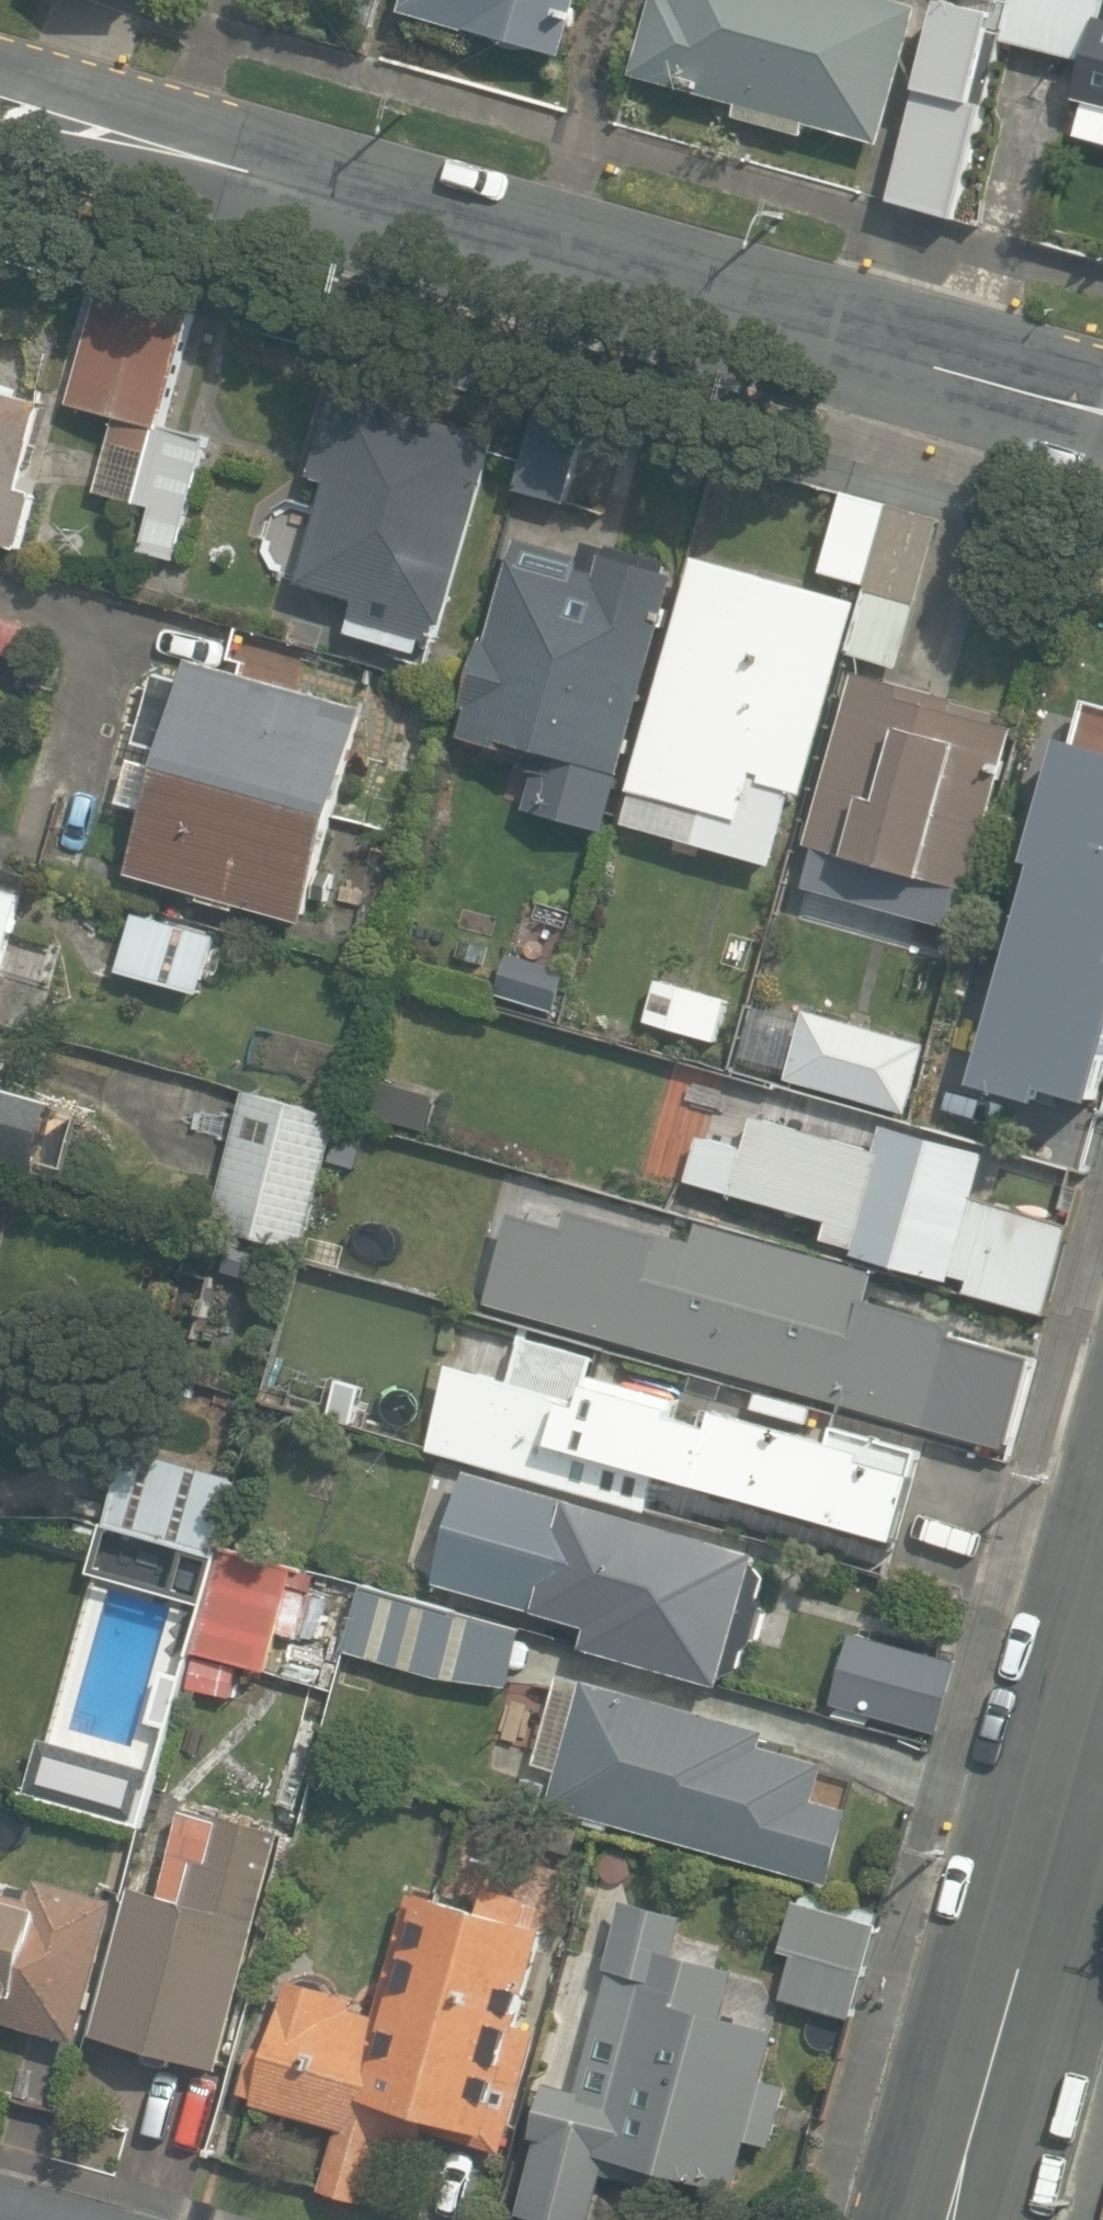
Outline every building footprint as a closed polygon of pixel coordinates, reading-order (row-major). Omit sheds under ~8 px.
[(569,58),(585,0),(410,0),(406,14),(569,58)] [(884,144),(921,5),(903,0),(659,0),(638,78),(742,105),(738,119),(807,137),(810,125),(884,144)] [(958,220),(1006,40),(1102,65),(1102,0),(959,0),(957,6),(948,3),(895,204),(958,220)] [(142,552),(177,561),(209,439),(166,428),(196,313),(104,289),(74,406),(118,417),(99,490),(155,505),(142,552)] [(10,554),(12,547),(23,550),(39,491),(24,487),(47,403),(0,390),(0,551),(10,554)] [(441,641),(499,442),(354,400),(351,410),(333,405),(310,483),(329,489),(301,585),(356,601),(347,633),(421,655),(426,636),(441,641)] [(519,490),(570,504),(593,425),(541,411),(519,490)] [(619,818),(771,862),(793,785),(804,789),(846,648),(895,662),(938,515),(844,487),(821,565),(866,578),(860,599),(697,552),(619,818)] [(583,557),(517,539),(489,644),(481,641),(463,707),(470,709),(462,738),(539,758),(525,810),(607,833),(677,577),(667,574),(670,563),(588,541),(583,557)] [(33,662),(43,627),(0,615),(0,652),(33,662)] [(365,709),(186,660),(179,685),(155,678),(136,745),(159,751),(153,771),(132,765),(120,810),(145,817),(129,877),(303,924),(309,901),(336,908),(346,873),(322,866),(365,709)] [(811,843),(973,888),(1018,729),(999,724),(1001,714),(859,674),(811,843)] [(1086,697),(1074,740),(1060,736),(1026,859),(1035,861),(974,1081),(1039,1099),(1043,1085),(1096,1099),(1102,1073),(1102,702),(1086,697)] [(29,897),(0,889),(0,1004),(29,897)] [(127,968),(153,976),(156,970),(161,971),(162,965),(178,970),(190,932),(142,918),(127,968)] [(492,986),(560,1005),(571,966),(503,947),(492,986)] [(645,1017),(719,1036),(729,994),(656,975),(645,1017)] [(785,1072),(905,1106),(925,1037),(805,1003),(801,1015),(754,1002),(741,1048),(788,1061),(785,1072)] [(43,1176),(44,1172),(69,1179),(88,1111),(3,1087),(11,1059),(0,1056),(0,1164),(43,1176)] [(374,1121),(427,1136),(439,1089),(386,1075),(374,1121)] [(306,1251),(340,1118),(247,1094),(211,1233),(237,1240),(229,1271),(263,1280),(273,1242),(306,1251)] [(696,1125),(682,1173),(821,1214),(817,1230),(854,1241),(852,1248),(944,1275),(947,1265),(965,1270),(963,1278),(1045,1302),(1070,1216),(975,1188),(987,1146),(879,1114),(871,1139),(753,1104),(743,1139),(696,1125)] [(511,1206),(485,1296),(930,1423),(960,1319),(869,1294),(877,1266),(702,1216),(696,1236),(573,1201),(567,1222),(511,1206)] [(450,1356),(425,1442),(643,1504),(654,1465),(904,1536),(923,1471),(914,1469),(921,1444),(833,1419),(829,1436),(722,1406),(721,1410),(698,1403),(694,1416),(678,1412),(680,1403),(676,1402),(679,1392),(592,1368),(597,1350),(521,1328),(508,1373),(450,1356)] [(719,1679),(722,1669),(741,1663),(747,1643),(755,1636),(764,1599),(759,1586),(764,1567),(754,1555),(757,1545),(466,1464),(434,1577),(588,1620),(582,1641),(719,1679)] [(100,1514),(85,1567),(199,1599),(214,1545),(100,1514)] [(186,1682),(227,1691),(235,1657),(263,1664),(289,1564),(220,1546),(191,1647),(186,1682)] [(435,1670),(508,1678),(522,1623),(363,1578),(344,1644),(435,1670)] [(836,1702),(941,1731),(960,1659),(855,1631),(836,1702)] [(364,1683),(371,1657),(343,1650),(337,1676),(364,1683)] [(167,1720),(181,1669),(159,1663),(145,1714),(167,1720)] [(548,1801),(829,1878),(850,1798),(815,1789),(824,1754),(761,1737),(764,1723),(559,1667),(534,1759),(558,1765),(548,1801)] [(165,1775),(52,1743),(36,1797),(149,1829),(165,1775)] [(541,1812),(547,1784),(523,1779),(517,1806),(541,1812)] [(92,2029),(218,2062),(279,1828),(181,1802),(159,1889),(131,1882),(92,2029)] [(573,1856),(581,1828),(539,1816),(531,1844),(573,1856)] [(76,2035),(115,1895),(38,1874),(31,1898),(0,1889),(0,2014),(76,2035)] [(318,2186),(365,2199),(383,2136),(423,2147),(428,2127),(501,2147),(535,2023),(523,2020),(549,1924),(523,1917),(529,1893),(487,1881),(481,1903),(422,1887),(421,1892),(410,1889),(376,2010),(352,2004),(354,1993),(287,1975),(268,2045),(252,2041),(237,2095),(336,2122),(318,2186)] [(778,1990),(850,2011),(877,1914),(792,1890),(778,1941),(791,1944),(778,1990)] [(563,2219),(588,2219),(601,2165),(610,2168),(614,2150),(734,2178),(744,2134),(771,2140),(786,2076),(762,2070),(774,2019),(721,2006),(731,1961),(672,1947),(681,1909),(620,1895),(575,2084),(541,2076),(528,2129),(535,2131),(516,2209),(563,2219)]
